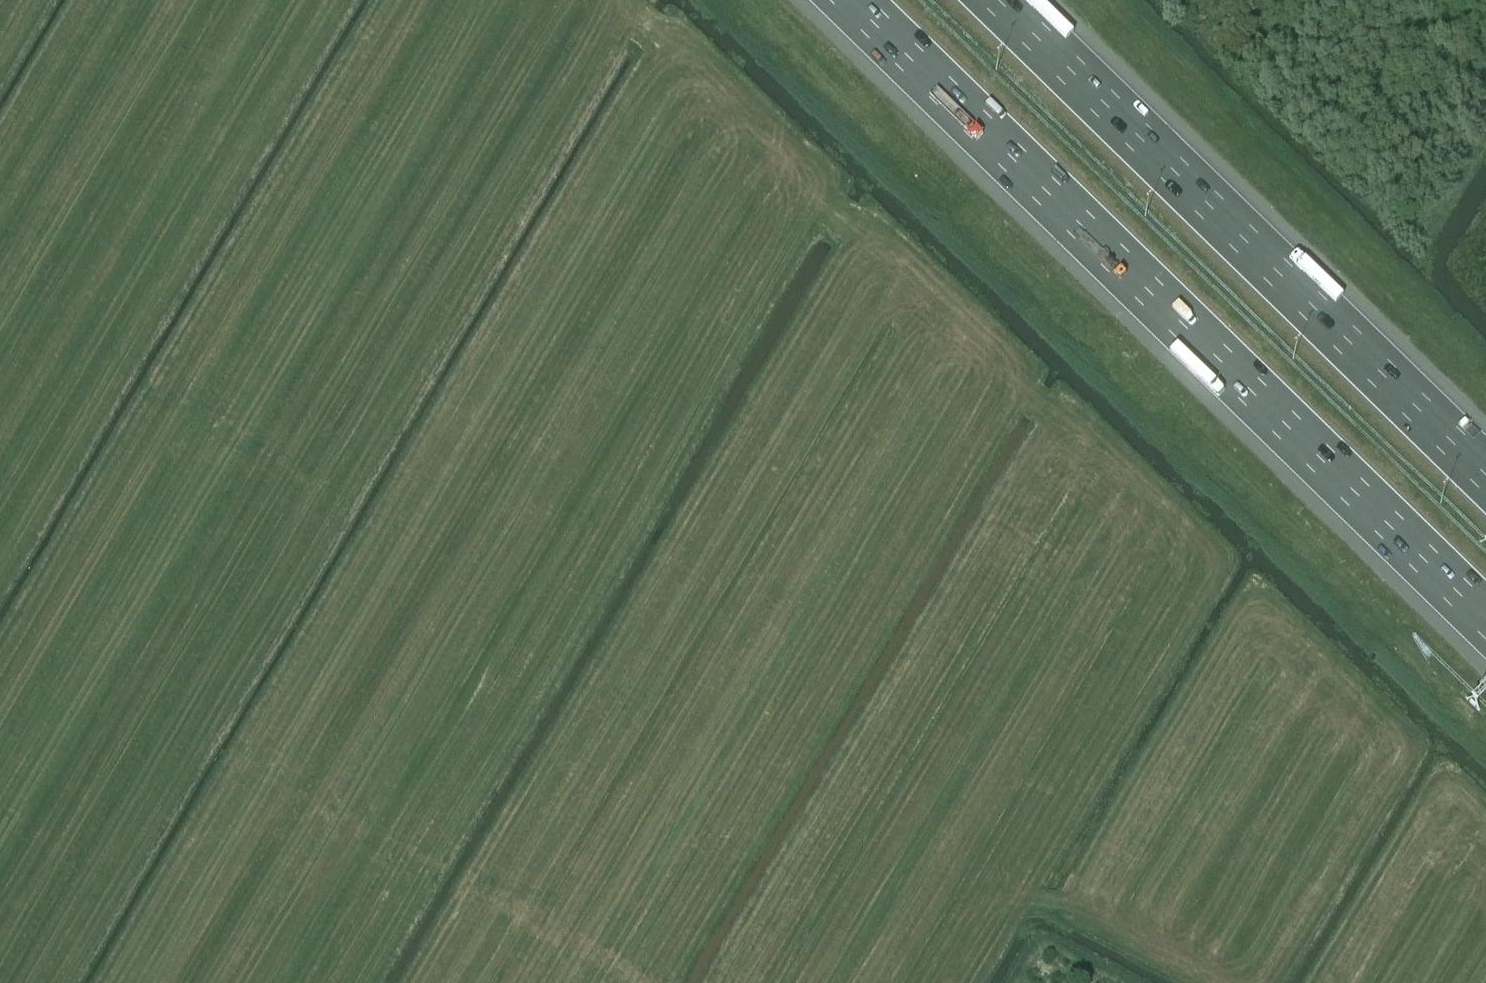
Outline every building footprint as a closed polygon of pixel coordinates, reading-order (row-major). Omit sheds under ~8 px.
[(1131,313),(1139,308),(1127,289),(1119,294),(1131,313)]
